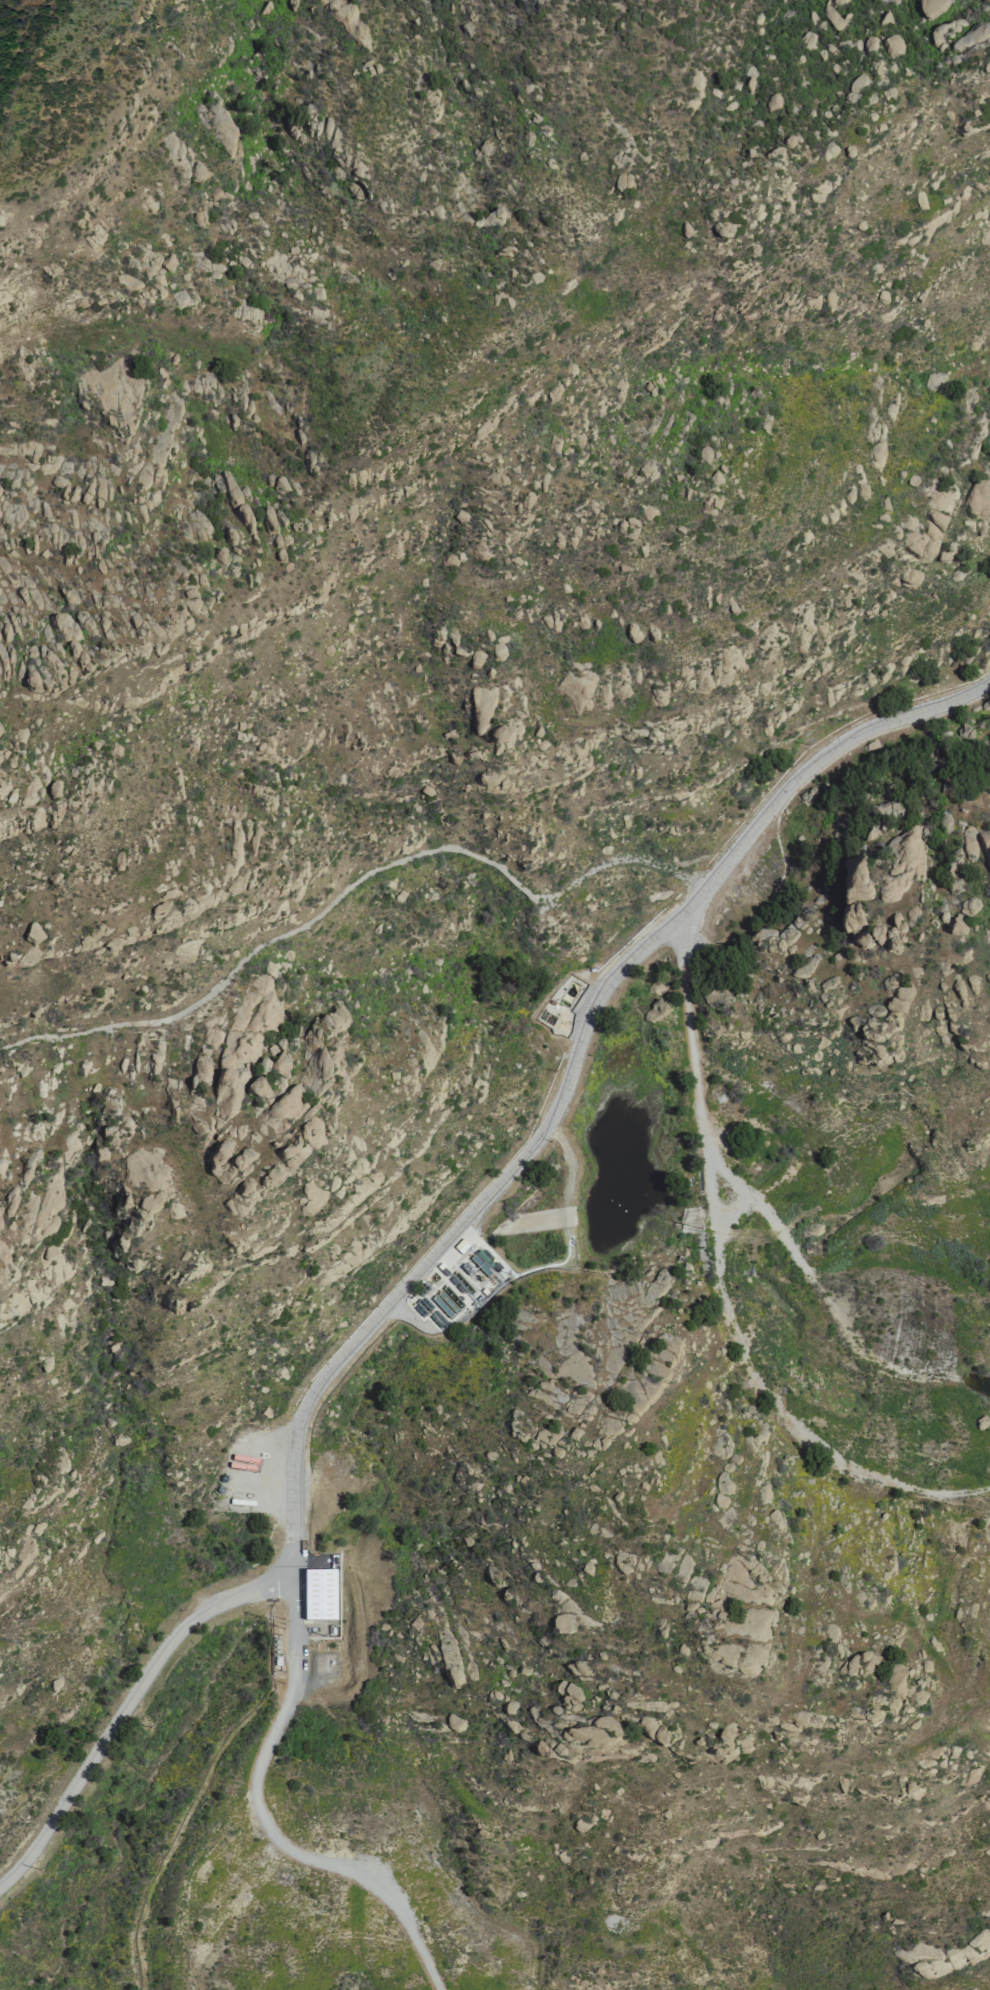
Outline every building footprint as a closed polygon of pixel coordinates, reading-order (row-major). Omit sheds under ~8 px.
[(943,0),(917,0),(926,18),(947,8),(943,0)] [(820,14),(839,31),(846,23),(827,6),(820,14)] [(904,53),(898,35),(882,40),(887,57),(904,53)] [(766,110),(781,108),(780,95),(764,97),(766,110)] [(205,223),(204,211),(192,213),(194,225),(205,223)] [(986,246),(989,241),(989,227),(988,226),(977,239),(986,246)] [(240,325),(248,325),(249,329),(259,329),(258,307),(240,308),(240,325)] [(978,479),(964,508),(989,521),(989,484),(978,479)] [(277,532),(271,506),(261,508),(266,534),(277,532)] [(470,667),(479,670),(483,654),(474,651),(470,667)] [(509,742),(503,728),(490,734),(496,748),(509,742)] [(899,815),(899,800),(870,801),(871,816),(899,815)] [(46,939),(36,922),(21,931),(31,947),(46,939)] [(644,1009),(652,1022),(669,1012),(662,999),(644,1009)] [(320,1020),(329,1033),(350,1018),(341,1005),(320,1020)] [(345,1090),(346,1069),(336,1068),(335,1089),(345,1090)] [(249,1084),(255,1101),(270,1096),(264,1078),(249,1084)] [(733,1493),(733,1482),(726,1482),(726,1472),(717,1472),(717,1492),(733,1493)] [(725,1509),(730,1499),(717,1493),(713,1503),(725,1509)] [(305,1571),(336,1571),(337,1620),(305,1620),(305,1571)] [(729,1746),(734,1734),(722,1729),(717,1741),(729,1746)]
